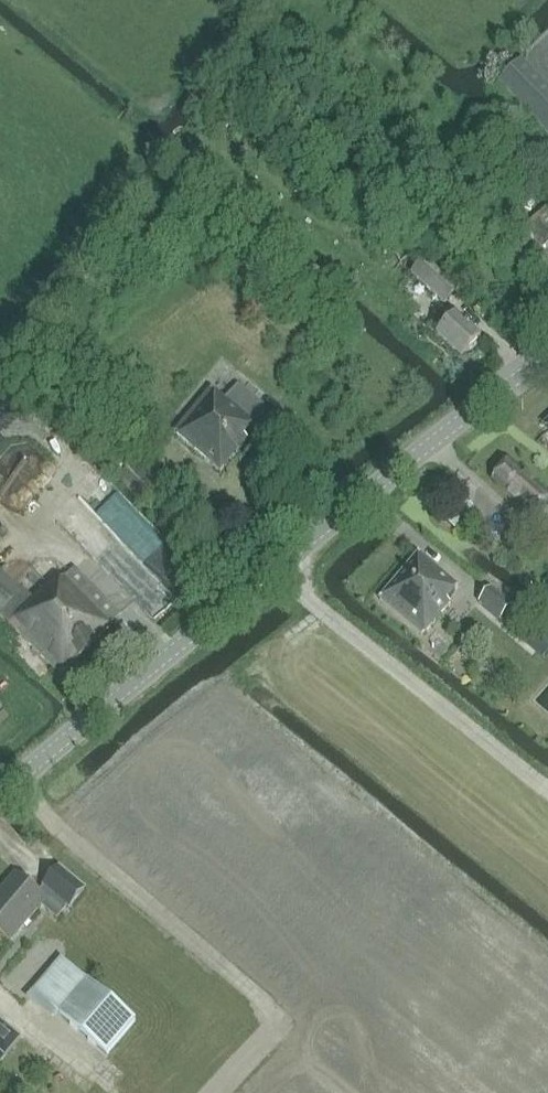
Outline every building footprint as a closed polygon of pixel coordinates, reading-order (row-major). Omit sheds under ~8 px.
[(521,60),(498,82),(547,134),(547,87),(521,60)] [(547,249),(547,205),(522,228),(541,251),(546,247),(547,249)] [(445,305),(459,289),(427,260),(413,276),(445,305)] [(480,340),(456,317),(451,323),(442,315),(428,330),(461,360),(480,340)] [(224,400),(210,388),(173,432),(220,471),(247,439),(243,436),(253,424),(266,408),(237,384),(224,400)] [(22,500),(57,452),(35,436),(0,484),(22,500)] [(509,462),(493,479),(536,517),(547,504),(547,505),(547,496),(509,462)] [(118,479),(148,512),(167,495),(137,463),(118,479)] [(50,500),(59,481),(48,476),(38,494),(50,500)] [(458,587),(418,553),(379,599),(422,635),(449,603),(446,600),(458,587)] [(121,615),(74,568),(52,590),(48,586),(33,600),(0,573),(0,614),(10,623),(9,623),(59,675),(121,615)] [(512,607),(491,588),(479,602),(501,620),(512,607)] [(0,892),(0,931),(11,940),(34,912),(45,899),(44,899),(50,892),(68,908),(84,890),(59,868),(43,887),(44,887),(38,894),(15,874),(0,892)] [(134,1020),(62,959),(33,992),(106,1054),(134,1020)]
